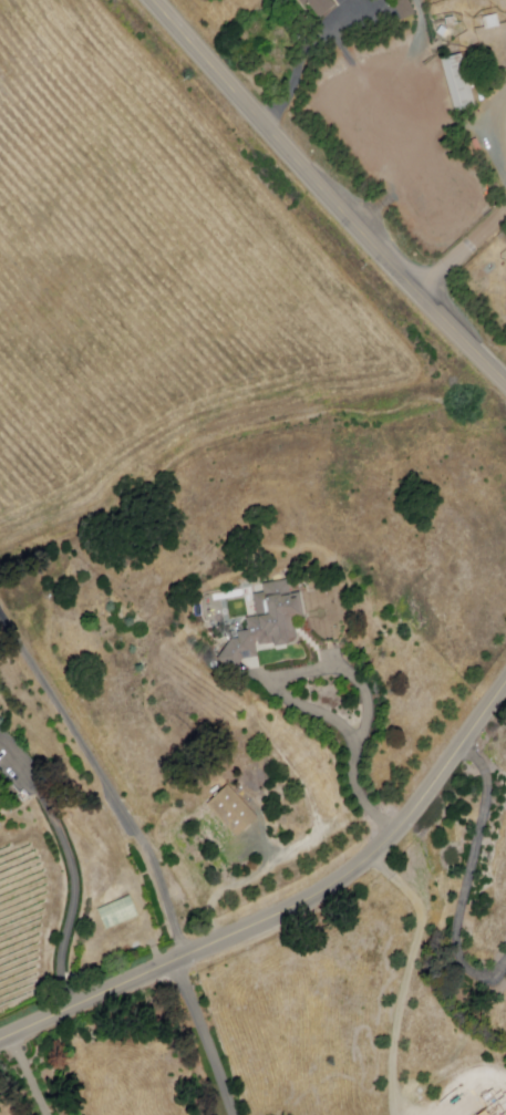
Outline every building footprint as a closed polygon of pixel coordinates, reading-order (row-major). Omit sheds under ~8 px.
[(338,7),(333,0),(300,0),(306,8),(310,4),(320,19),(338,7)] [(413,14),(405,0),(404,0),(392,7),(400,22),(413,14)] [(442,60),(456,112),(477,106),(462,54),(442,60)] [(268,593),(267,581),(293,577),(295,595),(304,591),(312,619),(300,621),(303,636),(292,637),(296,643),(280,648),(279,642),(266,648),(260,641),(256,642),(260,658),(247,659),(237,672),(213,657),(235,633),(250,630),(249,618),(260,613),(256,596),(268,593)] [(228,786),(261,817),(241,838),(208,807),(228,786)] [(133,896),(143,917),(109,932),(99,911),(133,896)]
